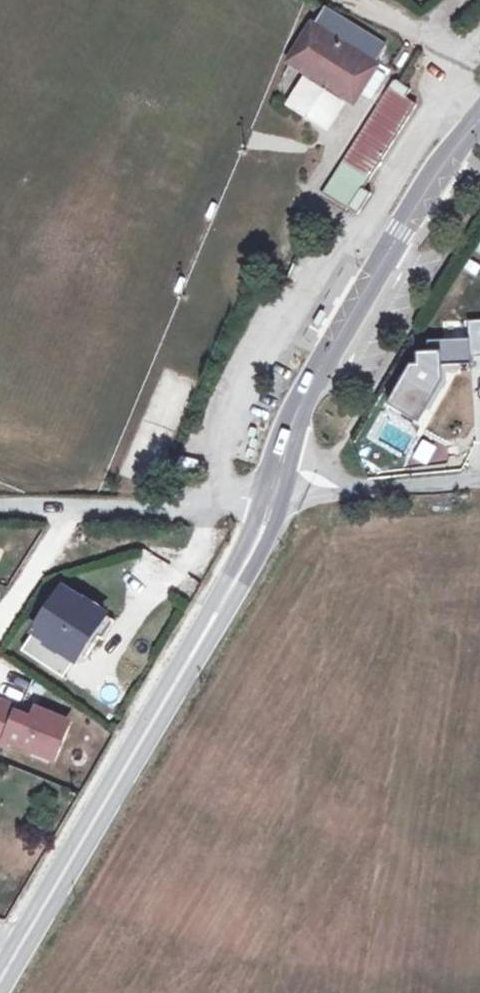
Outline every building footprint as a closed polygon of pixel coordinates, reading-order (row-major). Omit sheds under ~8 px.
[(310,28),(372,67),(384,49),(323,10),(310,28)] [(310,28),(289,61),(350,101),(367,74),(372,67),(310,28)] [(403,87),(387,78),(337,162),(364,179),(409,104),(397,97),(403,87)] [(364,179),(337,162),(330,175),(355,190),(357,191),(364,179)] [(330,175),(315,199),(333,210),(336,206),(344,211),(355,190),(330,175)] [(355,190),(344,211),(351,215),(363,195),(357,191),(355,190)] [(336,206),(333,210),(341,215),(344,211),(336,206)] [(286,263),(279,278),(286,281),(294,266),(286,263)] [(104,615),(62,588),(35,632),(76,658),(104,615)] [(76,658),(35,632),(23,650),(65,677),(76,658)] [(34,720),(19,714),(21,709),(4,702),(0,714),(0,740),(8,743),(10,738),(36,748),(41,736),(61,743),(69,721),(38,709),(36,715),(34,720)] [(36,715),(21,709),(19,714),(34,720),(36,715)] [(56,756),(61,743),(41,736),(36,748),(56,756)]
